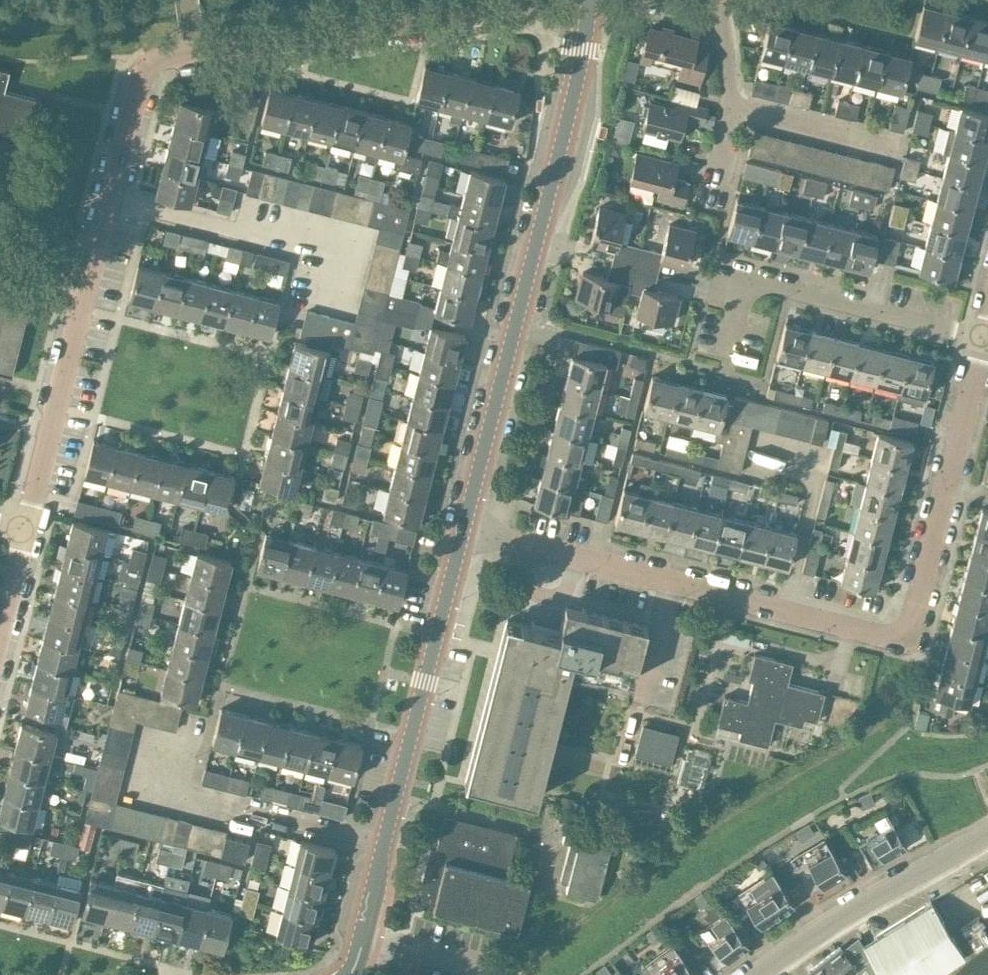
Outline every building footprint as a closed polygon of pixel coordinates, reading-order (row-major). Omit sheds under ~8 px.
[(923,3),(914,38),(938,44),(947,10),(923,3)] [(947,10),(938,44),(962,50),(970,15),(947,10)] [(962,50),(985,56),(987,43),(987,20),(970,15),(962,50)] [(760,55),(784,61),(793,26),(769,20),(760,55)] [(678,77),(700,82),(708,50),(695,47),(697,38),(649,26),(641,58),(680,68),(678,77)] [(784,61),(807,67),(816,32),(793,26),(784,61)] [(807,67),(831,73),(840,38),(816,32),(807,67)] [(831,73),(854,79),(863,44),(840,38),(831,73)] [(854,79),(877,84),(886,50),(863,44),(854,79)] [(877,84),(901,91),(910,56),(886,50),(877,84)] [(440,105),(449,70),(425,64),(416,99),(440,105)] [(18,131),(20,124),(33,127),(41,99),(4,89),(7,78),(9,69),(0,67),(0,127),(18,131)] [(460,121),(463,111),(472,76),(449,70),(440,105),(453,108),(451,119),(460,121)] [(916,86),(926,89),(930,74),(920,71),(916,86)] [(926,89),(937,91),(941,77),(930,74),(926,89)] [(463,111),(486,117),(495,82),(472,76),(463,111)] [(751,92),(774,98),(778,84),(754,78),(751,92)] [(486,117),(510,123),(519,88),(495,82),(486,117)] [(962,98),(973,101),(976,86),(966,83),(962,98)] [(270,86),(261,121),(285,127),(294,92),(270,86)] [(987,105),(987,89),(976,86),(973,101),(987,105)] [(788,102),(798,104),(802,90),(791,87),(788,102)] [(798,104),(808,107),(812,92),(802,90),(798,104)] [(294,92),(285,127),(308,133),(317,98),(294,92)] [(239,125),(251,128),(259,96),(247,93),(239,125)] [(317,98),(308,133),(332,139),(340,104),(317,98)] [(644,104),(642,113),(646,115),(643,128),(680,137),(685,116),(705,121),(708,107),(685,102),(673,98),(671,105),(650,100),(649,104),(644,104)] [(174,123),(209,132),(215,108),(180,99),(174,123)] [(834,114),(844,116),(848,101),(838,99),(834,114)] [(844,116),(855,119),(858,104),(848,101),(844,116)] [(340,104),(332,139),(355,145),(364,110),(340,104)] [(888,127),(903,131),(909,107),(894,104),(888,127)] [(987,138),(987,113),(960,106),(954,129),(954,130),(987,138)] [(914,119),(929,123),(932,112),(917,109),(914,119)] [(364,110),(355,145),(368,148),(365,158),(376,160),(378,151),(387,116),(364,110)] [(387,116),(378,151),(396,155),(393,166),(418,172),(422,157),(403,152),(411,122),(387,116)] [(912,129),(926,133),(929,123),(914,119),(912,129)] [(168,146),(203,155),(209,132),(174,123),(168,146)] [(983,162),(987,142),(987,138),(954,130),(954,129),(948,127),(942,151),(948,153),(983,162)] [(748,153),(760,156),(766,133),(754,130),(748,153)] [(760,156),(772,159),(777,136),(766,133),(760,156)] [(416,147),(428,150),(432,138),(419,135),(416,147)] [(772,159),(783,162),(789,139),(777,136),(772,159)] [(428,150),(441,154),(444,141),(432,138),(428,150)] [(783,162),(795,165),(801,142),(789,139),(783,162)] [(795,165),(806,168),(812,145),(801,142),(795,165)] [(806,168),(818,171),(824,148),(812,145),(806,168)] [(162,169),(197,178),(203,155),(168,146),(162,169)] [(462,159),(474,162),(477,150),(465,146),(462,159)] [(818,171),(830,174),(836,151),(824,148),(818,171)] [(229,162),(242,165),(245,153),(232,150),(229,162)] [(263,163),(275,166),(278,153),(266,150),(263,163)] [(474,162),(505,170),(508,158),(477,150),(474,162)] [(657,197),(683,204),(689,181),(674,177),(678,162),(637,151),(630,178),(660,186),(657,197)] [(830,174),(841,177),(847,154),(836,151),(830,174)] [(275,166),(287,169),(291,156),(278,153),(275,166)] [(942,176),(977,185),(983,162),(948,153),(942,176)] [(841,177),(853,180),(859,157),(847,154),(841,177)] [(902,166),(917,169),(920,159),(905,155),(902,166)] [(853,180),(864,183),(870,160),(859,157),(853,180)] [(426,171),(439,175),(442,162),(430,159),(426,171)] [(864,183),(876,186),(882,163),(870,160),(864,183)] [(742,176),(766,182),(770,167),(746,161),(742,176)] [(226,174),(239,177),(242,165),(229,162),(226,174)] [(309,175),(322,178),(325,165),(313,162),(309,175)] [(876,186),(888,189),(894,166),(882,163),(876,186)] [(322,178),(334,181),(337,168),(325,165),(322,178)] [(900,176),(915,180),(917,169),(902,166),(900,176)] [(766,182),(777,185),(780,170),(770,167),(766,182)] [(253,168),(247,192),(259,195),(265,172),(253,168)] [(156,193),(191,202),(197,178),(162,169),(156,193)] [(464,193),(499,202),(505,178),(470,169),(464,193)] [(265,172),(259,195),(271,198),(277,175),(265,172)] [(359,174),(356,187),(368,190),(371,177),(359,174)] [(277,175),(271,198),(283,201),(289,178),(277,175)] [(802,191),(812,194),(816,179),(806,176),(802,191)] [(936,199),(971,208),(977,185),(942,176),(936,199)] [(368,190),(366,197),(374,199),(378,201),(384,180),(371,177),(368,190)] [(289,178),(283,201),(295,204),(301,181),(289,178)] [(812,194),(823,196),(826,182),(816,179),(812,194)] [(301,181),(295,204),(307,207),(313,184),(301,181)] [(313,184),(307,207),(319,210),(325,187),(313,184)] [(220,197),(233,200),(236,188),(223,185),(220,197)] [(325,187),(319,210),(332,213),(338,190),(325,187)] [(849,203),(859,206),(863,191),(852,188),(849,203)] [(338,190),(332,213),(344,216),(349,193),(338,190)] [(859,206),(869,208),(873,194),(863,191),(859,206)] [(349,193),(344,216),(356,220),(362,196),(349,193)] [(458,216),(493,225),(499,202),(464,193),(461,205),(449,202),(447,213),(458,216)] [(418,206),(430,209),(433,197),(421,194),(418,206)] [(362,196),(356,220),(368,223),(374,199),(366,197),(362,196)] [(217,209),(230,212),(233,200),(220,197),(217,209)] [(728,233),(751,239),(760,204),(736,198),(728,233)] [(374,199),(368,223),(380,226),(380,225),(403,231),(409,208),(378,201),(374,199)] [(930,223),(965,232),(971,208),(936,199),(930,223)] [(891,212),(905,216),(908,206),(893,202),(891,212)] [(751,239),(775,245),(783,210),(760,204),(751,239)] [(415,218),(427,221),(430,209),(418,206),(415,218)] [(611,262),(634,268),(640,246),(618,240),(625,212),(599,206),(590,241),(615,247),(611,262)] [(775,245),(798,251),(807,216),(783,210),(775,245)] [(888,223),(903,226),(905,216),(891,212),(888,223)] [(452,240),(487,248),(493,225),(458,216),(452,240)] [(798,251),(821,257),(830,222),(807,216),(798,251)] [(821,257),(844,263),(853,228),(830,222),(821,257)] [(634,268),(657,274),(661,259),(686,265),(695,230),(669,223),(662,251),(640,246),(634,268)] [(924,246),(959,255),(965,232),(930,223),(924,246)] [(380,226),(377,237),(400,243),(403,231),(380,225),(380,226)] [(844,263),(868,269),(877,234),(853,228),(844,263)] [(164,242),(177,245),(180,232),(167,229),(164,242)] [(180,246),(192,249),(195,236),(183,233),(180,246)] [(192,249),(204,252),(207,239),(195,236),(192,249)] [(879,259),(894,263),(900,239),(885,236),(879,259)] [(377,237),(374,249),(397,255),(400,243),(377,237)] [(406,252),(418,256),(422,243),(409,240),(406,252)] [(446,263),(481,272),(487,248),(452,240),(449,252),(439,249),(436,260),(446,263)] [(226,257),(238,261),(241,248),(229,245),(226,257)] [(918,270),(953,279),(959,255),(924,246),(918,270)] [(238,261),(250,264),(254,251),(241,248),(238,261)] [(374,249),(371,262),(394,267),(397,255),(374,249)] [(254,264),(286,273),(289,260),(257,252),(254,264)] [(403,265),(415,268),(418,256),(406,252),(403,265)] [(371,262),(368,274),(391,279),(394,267),(371,262)] [(628,290),(629,290),(634,268),(611,262),(608,277),(583,271),(576,297),(610,305),(608,310),(622,314),(628,290)] [(129,298),(153,304),(162,269),(138,263),(129,298)] [(441,286),(475,295),(481,272),(446,263),(441,286)] [(640,326),(662,331),(665,319),(672,321),(678,295),(653,289),(657,274),(634,268),(629,290),(641,293),(636,312),(643,314),(640,326)] [(153,304),(176,310),(185,275),(162,269),(153,304)] [(368,274),(365,286),(388,291),(391,279),(368,274)] [(12,374),(35,283),(2,275),(0,280),(0,371),(12,374)] [(176,310),(200,316),(208,281),(185,275),(176,310)] [(200,316),(223,322),(232,287),(208,281),(200,316)] [(365,286),(362,298),(385,303),(387,293),(388,291),(365,286)] [(434,310),(469,319),(475,295),(441,286),(434,310)] [(223,322),(246,328),(255,293),(232,287),(223,322)] [(246,328),(270,334),(279,299),(255,293),(246,328)] [(385,303),(384,305),(416,313),(419,301),(387,293),(385,303)] [(362,298),(359,310),(382,315),(384,305),(385,303),(362,298)] [(382,315),(381,318),(413,326),(416,313),(384,305),(382,315)] [(307,310),(301,333),(309,335),(313,336),(319,313),(307,310)] [(355,322),(349,345),(373,351),(381,318),(382,315),(359,310),(355,322)] [(319,313),(313,336),(325,339),(331,316),(319,313)] [(331,316),(325,339),(332,341),(337,342),(343,319),(331,316)] [(343,319),(337,342),(349,345),(355,322),(343,319)] [(785,322),(777,357),(801,363),(810,329),(785,322)] [(425,349),(459,358),(465,334),(431,325),(425,349)] [(810,329),(801,363),(826,370),(835,335),(810,329)] [(295,340),(289,364),(324,373),(332,341),(325,339),(313,336),(309,335),(307,343),(295,340)] [(835,335),(826,370),(850,376),(859,341),(835,335)] [(572,354),(565,379),(600,388),(606,364),(617,367),(621,350),(587,341),(583,357),(572,354)] [(859,341),(850,376),(875,382),(884,347),(859,341)] [(884,347),(875,382),(899,388),(908,353),(884,347)] [(378,362),(391,365),(394,353),(381,349),(378,362)] [(419,372),(453,381),(459,358),(425,349),(419,372)] [(899,388),(897,397),(922,403),(933,360),(908,353),(899,388)] [(355,369),(367,372),(370,360),(358,356),(355,369)] [(375,374),(387,377),(391,365),(378,362),(375,374)] [(289,364),(283,387),(318,396),(324,373),(289,364)] [(413,396),(447,404),(453,381),(419,372),(413,396)] [(644,409),(669,415),(677,381),(652,374),(644,409)] [(630,395),(638,397),(643,379),(634,377),(630,395)] [(565,379),(559,403),(594,412),(600,388),(565,379)] [(669,415),(693,422),(702,387),(677,381),(669,415)] [(283,387),(277,411),(312,419),(318,396),(283,387)] [(693,422),(717,428),(714,439),(723,441),(726,430),(729,418),(733,402),(725,400),(727,393),(702,387),(693,422)] [(773,397),(792,402),(794,393),(776,388),(773,397)] [(346,403),(359,406),(362,394),(349,391),(346,403)] [(792,402),(810,406),(813,398),(794,393),(792,402)] [(625,414),(634,416),(638,397),(630,395),(625,414)] [(729,418),(752,424),(764,427),(770,404),(735,395),(733,402),(729,418)] [(366,408),(379,412),(382,399),(369,396),(366,408)] [(407,419),(442,428),(447,404),(413,396),(407,419)] [(822,409),(841,414),(843,406),(824,401),(822,409)] [(343,416),(355,419),(359,406),(346,403),(343,416)] [(559,403),(553,428),(588,436),(594,412),(559,403)] [(770,404),(764,427),(775,430),(781,407),(770,404)] [(841,414),(859,419),(861,410),(843,406),(841,414)] [(781,407),(775,430),(787,433),(793,410),(781,407)] [(363,421),(376,424),(379,412),(366,408),(363,421)] [(793,410),(787,433),(799,436),(804,413),(793,410)] [(277,411),(271,434),(306,443),(312,419),(277,411)] [(804,413),(799,436),(810,439),(816,416),(804,413)] [(871,422),(890,427),(892,418),(873,413),(871,422)] [(890,427),(915,433),(918,421),(893,415),(892,418),(890,427)] [(816,416),(810,439),(822,442),(828,419),(816,416)] [(726,430),(749,436),(752,424),(729,418),(726,430)] [(401,442),(436,451),(442,428),(407,419),(401,442)] [(617,444),(626,446),(631,428),(622,425),(617,444)] [(553,428),(547,452),(581,461),(588,436),(553,428)] [(833,447),(842,449),(847,431),(838,429),(833,447)] [(723,442),(746,448),(749,436),(726,430),(723,441),(723,442)] [(871,457),(906,466),(913,441),(878,432),(871,457)] [(269,445),(266,457),(300,466),(306,443),(271,434),(271,435),(269,435),(266,445),(269,445)] [(635,444),(653,449),(655,440),(637,436),(635,444)] [(334,450),(347,453),(350,441),(337,437),(334,450)] [(85,473),(108,479),(117,445),(94,439),(85,473)] [(395,465),(430,474),(436,451),(401,442),(395,465)] [(720,453),(743,459),(746,448),(723,442),(720,453)] [(354,455),(367,458),(370,446),(358,443),(354,455)] [(613,463),(621,465),(626,446),(617,444),(613,463)] [(665,452),(684,457),(686,448),(668,444),(665,452)] [(108,479),(132,485),(141,451),(117,445),(108,479)] [(829,466),(837,468),(842,449),(833,447),(829,466)] [(684,457),(703,462),(705,453),(686,448),(684,457)] [(331,462),(344,465),(347,453),(334,450),(331,462)] [(132,485),(155,491),(164,456),(141,451),(132,485)] [(540,476),(584,488),(587,478),(578,476),(581,461),(547,452),(540,476)] [(630,461),(649,465),(651,457),(633,452),(630,461)] [(717,465),(740,471),(743,459),(720,453),(717,465)] [(351,467),(364,470),(367,458),(354,455),(351,467)] [(155,491),(178,497),(187,462),(164,456),(155,491)] [(260,481),(294,490),(300,466),(266,457),(260,481)] [(865,481),(900,490),(906,466),(871,457),(865,481)] [(661,468),(680,473),(682,465),(663,460),(661,468)] [(178,497),(202,503),(210,468),(187,462),(178,497)] [(389,489),(424,497),(430,474),(395,465),(389,489)] [(680,473),(698,478),(701,469),(682,465),(680,473)] [(202,503),(225,509),(234,474),(210,468),(202,503)] [(710,481),(729,486),(731,477),(712,472),(710,481)] [(605,493),(613,495),(618,476),(610,474),(605,493)] [(534,501),(579,513),(585,488),(584,488),(540,476),(534,501)] [(729,486),(747,490),(749,482),(731,477),(729,486)] [(821,496),(829,498),(834,480),(826,477),(821,496)] [(859,506),(894,515),(900,490),(865,481),(859,506)] [(640,528),(649,494),(651,484),(641,482),(639,491),(624,487),(615,522),(640,528)] [(322,497),(335,500),(338,488),(325,484),(322,497)] [(759,493),(777,498),(780,490),(761,485),(759,493)] [(383,512),(418,521),(424,497),(389,489),(383,512)] [(342,502),(355,505),(358,493),(346,490),(342,502)] [(777,498),(796,503),(798,494),(780,490),(777,498)] [(595,517),(607,520),(613,495),(605,493),(601,492),(595,517)] [(640,528),(664,535),(673,500),(649,494),(640,528)] [(284,509),(296,512),(299,499),(287,496),(284,509)] [(816,515),(825,517),(829,498),(821,496),(816,515)] [(296,512),(308,515),(311,502),(299,499),(296,512)] [(75,512),(106,520),(109,508),(78,500),(75,512)] [(664,535),(689,541),(697,506),(673,500),(664,535)] [(689,541),(713,547),(722,512),(697,506),(689,541)] [(853,530),(888,539),(894,515),(859,506),(853,530)] [(987,534),(987,508),(982,507),(976,531),(987,534)] [(106,520),(118,523),(121,511),(109,508),(106,520)] [(330,520),(343,524),(346,511),(333,508),(330,520)] [(343,524),(355,527),(358,514),(346,511),(343,524)] [(713,547),(737,553),(746,519),(722,512),(713,547)] [(133,527),(145,530),(148,518),(136,515),(133,527)] [(145,530),(157,533),(161,521),(148,518),(145,530)] [(370,531),(382,534),(385,521),(373,518),(370,531)] [(737,553),(762,560),(771,525),(746,519),(737,553)] [(67,544),(101,553),(109,554),(115,531),(73,520),(67,544)] [(382,534),(413,542),(416,529),(385,521),(382,534)] [(762,560),(787,566),(796,531),(771,525),(762,560)] [(179,539),(192,542),(195,529),(183,526),(179,539)] [(808,545),(817,547),(822,528),(813,526),(808,545)] [(192,542),(204,545),(207,533),(195,529),(192,542)] [(847,555),(881,563),(888,539),(853,530),(847,555)] [(987,558),(987,534),(976,531),(970,554),(987,558)] [(257,567),(280,573),(289,538),(266,532),(257,567)] [(280,573),(304,579),(312,544),(289,538),(280,573)] [(61,567),(96,576),(101,553),(67,544),(61,567)] [(304,579),(327,585),(336,550),(312,544),(304,579)] [(802,570),(814,573),(820,548),(817,547),(808,545),(802,570)] [(130,560),(142,563),(146,551),(133,548),(130,560)] [(327,585),(350,591),(359,556),(336,550),(327,585)] [(197,551),(190,575),(225,584),(231,560),(197,551)] [(150,565),(163,568),(166,556),(153,553),(150,565)] [(373,597),(397,603),(406,568),(392,565),(395,555),(385,553),(382,562),(373,597)] [(987,583),(987,558),(970,554),(964,577),(987,583)] [(840,580),(875,588),(881,563),(847,555),(840,580)] [(350,591),(373,597),(382,562),(359,556),(350,591)] [(127,572),(139,575),(142,563),(130,560),(127,572)] [(147,577),(160,580),(163,568),(150,565),(147,577)] [(55,590),(90,599),(96,576),(61,567),(55,590)] [(190,575),(185,598),(219,607),(225,584),(190,575)] [(987,608),(987,583),(964,577),(958,600),(987,608)] [(49,614),(84,622),(90,599),(55,590),(49,614)] [(118,607),(131,610),(134,597),(121,594),(118,607)] [(185,598),(179,622),(213,631),(219,607),(185,598)] [(138,612),(151,615),(154,603),(141,599),(138,612)] [(987,633),(987,630),(987,608),(958,600),(953,624),(987,633)] [(506,618),(465,779),(536,797),(569,668),(622,676),(634,678),(647,625),(584,609),(584,608),(582,608),(565,604),(559,629),(558,632),(506,618)] [(115,619),(128,622),(131,610),(118,607),(115,619)] [(135,624),(148,627),(151,615),(138,612),(135,624)] [(43,637),(78,646),(84,622),(49,614),(43,637)] [(179,622),(173,645),(207,654),(213,631),(179,622)] [(947,647),(982,656),(987,633),(953,624),(947,647)] [(37,660),(72,669),(78,646),(43,637),(37,660)] [(173,645),(167,668),(201,677),(207,654),(173,645)] [(126,658),(139,661),(142,649),(129,646),(126,658)] [(941,670),(976,679),(982,656),(947,647),(941,670)] [(739,737),(767,745),(774,718),(802,725),(804,717),(817,720),(824,692),(787,682),(792,662),(755,653),(748,678),(753,680),(748,701),(725,695),(717,724),(741,730),(739,737)] [(123,670),(136,674),(139,661),(126,658),(123,670)] [(32,683),(66,692),(72,669),(37,660),(32,683)] [(160,700),(168,702),(181,706),(183,698),(195,701),(201,677),(167,668),(161,692),(162,693),(160,700)] [(926,704),(950,710),(953,699),(970,703),(976,679),(941,670),(935,694),(929,692),(926,704)] [(41,719),(66,726),(74,694),(66,692),(32,683),(26,707),(43,711),(41,719)] [(112,714),(136,719),(138,719),(144,696),(119,690),(112,714)] [(144,696),(138,719),(150,722),(156,699),(144,696)] [(156,699),(150,722),(162,726),(168,702),(160,700),(156,699)] [(168,702),(162,726),(175,729),(181,706),(168,702)] [(212,742),(236,748),(244,713),(221,707),(212,742)] [(236,748),(259,754),(268,719),(244,713),(236,748)] [(110,725),(133,731),(136,719),(112,714),(110,725)] [(259,754),(282,760),(291,725),(268,719),(259,754)] [(16,746),(50,755),(56,731),(22,722),(16,746)] [(636,753),(670,762),(678,733),(643,724),(636,753)] [(107,737),(130,743),(133,731),(110,725),(107,737)] [(282,760),(305,766),(314,731),(291,725),(282,760)] [(305,766),(329,772),(338,737),(314,731),(305,766)] [(104,748),(127,754),(130,743),(107,737),(104,748)] [(329,772),(353,778),(361,743),(338,737),(329,772)] [(10,770),(44,778),(50,755),(16,746),(10,770)] [(101,760),(124,766),(127,754),(104,748),(101,760)] [(98,772),(121,778),(124,766),(101,760),(98,772)] [(202,781),(233,789),(236,777),(205,769),(202,781)] [(4,793),(39,802),(44,778),(10,770),(4,793)] [(95,783),(118,789),(121,778),(98,772),(95,783)] [(233,789),(245,792),(248,780),(236,777),(233,789)] [(92,795),(115,801),(118,789),(95,783),(92,795)] [(260,796),(272,799),(275,787),(263,784),(260,796)] [(272,799),(285,802),(288,790),(275,787),(272,799)] [(858,797),(862,808),(875,802),(871,791),(858,797)] [(33,825),(39,802),(4,793),(0,808),(0,817),(33,825)] [(299,806),(311,809),(314,796),(302,793),(299,806)] [(96,822),(112,826),(118,803),(115,802),(115,801),(92,795),(78,845),(90,848),(96,822)] [(311,809),(342,817),(346,804),(314,796),(311,809)] [(112,826),(124,829),(130,806),(118,803),(112,826)] [(124,829),(136,832),(142,809),(130,806),(124,829)] [(136,832),(148,835),(154,812),(142,809),(136,832)] [(859,842),(872,866),(883,859),(907,846),(887,810),(886,811),(893,822),(859,842)] [(148,835),(160,838),(166,815),(154,812),(148,835)] [(160,838),(172,842),(178,818),(166,815),(160,838)] [(172,842),(184,845),(190,821),(178,818),(172,842)] [(433,908),(517,929),(530,880),(507,874),(517,832),(490,825),(489,829),(444,818),(434,856),(428,854),(417,898),(434,903),(433,908)] [(184,845),(196,848),(202,824),(190,821),(184,845)] [(795,831),(801,841),(815,832),(809,823),(795,831)] [(196,848),(208,851),(214,828),(202,824),(196,848)] [(567,890),(597,897),(613,837),(567,826),(563,841),(570,843),(561,880),(569,882),(567,890)] [(4,840),(16,843),(20,830),(7,827),(4,840)] [(208,851),(221,854),(226,835),(227,831),(214,828),(208,851)] [(16,843),(29,846),(32,833),(20,830),(16,843)] [(110,847),(123,850),(126,838),(114,835),(110,847)] [(221,854),(244,860),(249,841),(226,835),(221,854)] [(123,850),(135,854),(138,841),(126,838),(123,850)] [(809,864),(823,887),(847,873),(825,838),(832,850),(809,864)] [(63,854),(66,842),(54,839),(51,851),(63,854)] [(294,863),(329,872),(335,848),(300,839),(294,863)] [(255,853),(267,856),(270,843),(258,840),(255,853)] [(75,858),(78,845),(66,842),(63,854),(75,858)] [(157,859),(169,862),(172,850),(160,847),(157,859)] [(169,862),(181,866),(184,853),(172,850),(169,862)] [(251,865),(264,868),(267,856),(255,853),(251,865)] [(752,859),(759,868),(767,862),(761,853),(752,859)] [(203,871),(216,874),(219,862),(206,859),(203,871)] [(216,874),(228,877),(231,865),(219,862),(216,874)] [(288,886),(323,895),(329,872),(294,863),(288,886)] [(1,904),(10,869),(0,867),(0,904),(1,904)] [(1,904),(24,910),(33,875),(10,869),(1,904)] [(746,903),(761,926),(772,919),(795,904),(773,870),(772,871),(750,886),(757,896),(746,903)] [(114,883),(106,918),(129,924),(141,878),(117,872),(114,883)] [(24,910),(48,916),(56,881),(33,875),(24,910)] [(91,877),(82,912),(106,918),(114,883),(91,877)] [(138,889),(129,924),(152,930),(164,884),(141,878),(138,889)] [(48,916),(71,922),(80,887),(56,881),(48,916)] [(164,884),(152,930),(175,936),(184,901),(187,890),(164,884)] [(282,909),(317,918),(323,895),(288,886),(282,909)] [(243,899),(255,902),(258,890),(246,887),(243,899)] [(694,898),(701,907),(709,901),(702,892),(694,898)] [(240,911),(252,915),(255,902),(243,899),(240,911)] [(184,901),(175,936),(199,942),(207,907),(184,901)] [(884,974),(930,974),(964,954),(931,901),(864,943),(884,974)] [(207,907),(199,942),(222,948),(231,913),(207,907)] [(276,933),(311,942),(317,918),(282,909),(276,933)] [(709,957),(717,969),(749,944),(725,912),(724,912),(732,923),(711,939),(719,949),(709,957)] [(646,933),(653,942),(661,936),(654,927),(646,933)] [(663,974),(697,974),(673,943),(673,944),(681,954),(659,970),(663,974)] [(854,966),(855,965),(840,946),(808,971),(811,974),(843,974),(854,966)] [(861,974),(883,974),(870,954),(854,967),(861,974)] [(596,974),(609,974),(612,972),(605,963),(594,972),(596,974)]
